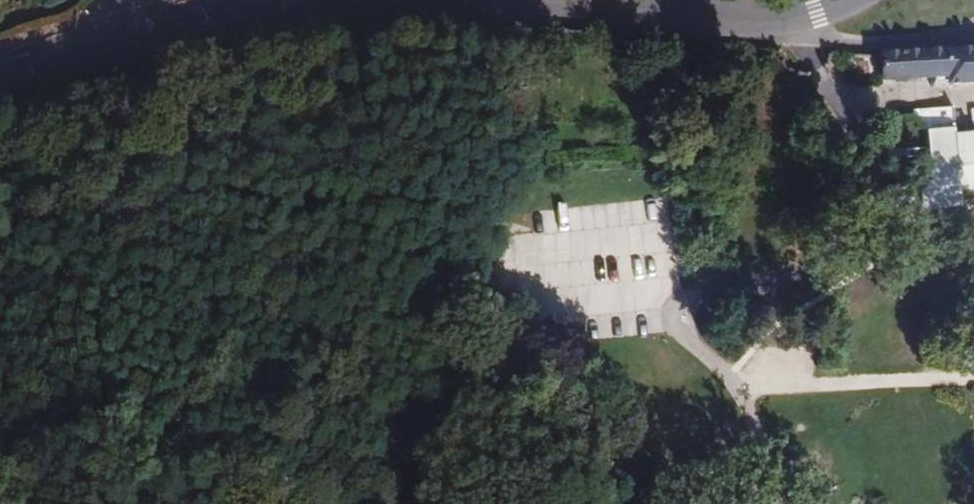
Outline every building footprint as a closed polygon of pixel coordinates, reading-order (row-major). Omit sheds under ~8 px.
[(902,55),(878,56),(879,81),(898,80),(929,78),(929,89),(949,89),(949,85),(973,84),(973,51),(902,55)] [(920,111),(922,142),(928,141),(930,168),(931,183),(917,184),(919,211),(960,207),(959,192),(973,191),(973,134),(962,135),(960,106),(920,111)] [(911,190),(912,211),(919,211),(917,184),(901,185),(911,190)] [(912,211),(911,190),(901,185),(884,187),(887,213),(912,211)]
